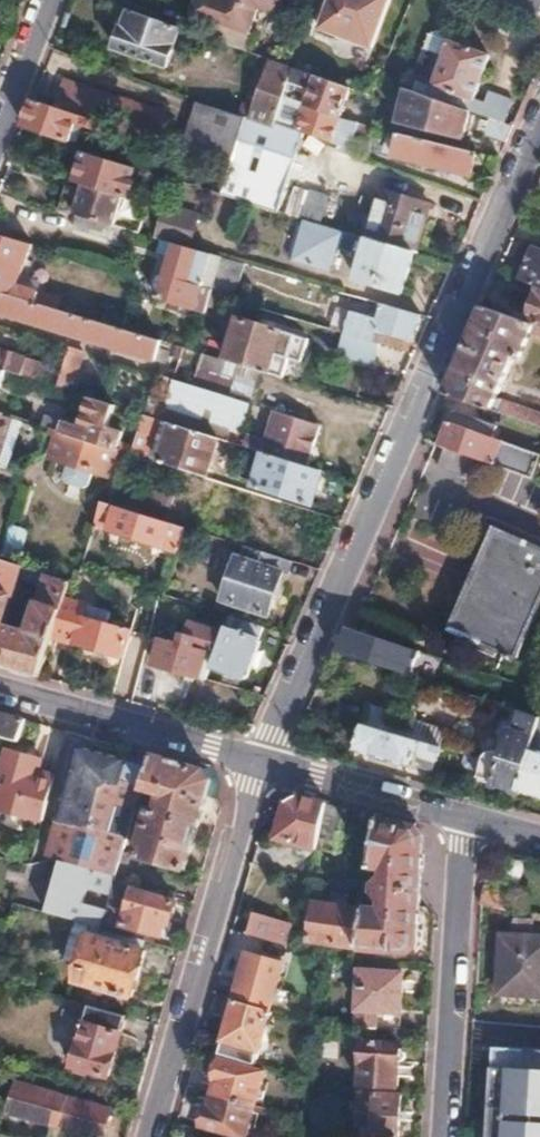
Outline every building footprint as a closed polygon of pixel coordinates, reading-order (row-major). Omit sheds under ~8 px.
[(191,15),(213,22),(208,38),(250,52),(256,36),(248,33),(257,8),(277,15),(282,0),(196,0),(191,15)] [(317,27),(371,47),(388,0),(327,0),(317,27)] [(122,28),(114,50),(167,68),(181,29),(131,11),(124,29),(122,28)] [(426,46),(414,78),(475,99),(491,55),(450,41),(451,36),(439,32),(431,37),(427,47),(426,46)] [(272,60),(252,121),(274,129),(279,115),(285,97),(290,83),(294,68),(285,65),(272,60)] [(294,68),(290,83),(311,89),(306,105),(342,118),(348,99),(370,106),(371,103),(379,105),(382,99),(373,96),(294,68)] [(379,79),(373,96),(382,99),(387,101),(393,84),(379,79)] [(63,80),(55,108),(80,116),(160,144),(165,113),(63,80)] [(408,89),(400,122),(465,137),(472,111),(408,89)] [(226,183),(222,194),(245,201),(278,211),(303,132),(353,148),(356,138),(360,123),(342,118),(306,105),(293,100),(287,118),(279,115),(274,129),(252,121),(246,119),(231,166),(226,183)] [(33,101),(23,126),(71,142),(80,116),(55,108),(33,101)] [(206,104),(190,153),(231,166),(246,119),(206,104)] [(490,118),(484,135),(506,142),(513,125),(490,118)] [(360,123),(356,138),(396,149),(394,157),(471,175),(477,152),(398,133),(360,123)] [(186,152),(181,169),(226,183),(231,166),(190,153),(186,152)] [(83,153),(74,183),(121,197),(127,199),(133,180),(154,186),(157,175),(83,153)] [(154,186),(150,199),(153,201),(173,206),(214,219),(216,213),(222,194),(157,175),(154,186)] [(65,186),(58,210),(78,216),(112,226),(121,197),(74,183),(72,188),(65,186)] [(294,188),(286,214),(303,219),(309,193),(294,188)] [(382,189),(368,238),(369,239),(414,252),(429,203),(382,189)] [(222,194),(216,213),(239,220),(245,201),(222,194)] [(153,201),(144,233),(169,240),(175,221),(169,219),(173,206),(153,201)] [(78,216),(73,230),(116,242),(121,229),(112,226),(78,216)] [(294,264),(338,274),(347,231),(303,221),(294,264)] [(55,311),(60,295),(21,283),(32,245),(0,236),(0,294),(55,311)] [(369,239),(357,281),(401,294),(414,252),(369,239)] [(161,240),(157,254),(170,257),(164,276),(211,290),(221,257),(161,240)] [(520,281),(538,288),(539,288),(539,248),(533,246),(520,281)] [(221,257),(211,290),(229,296),(231,290),(235,292),(243,264),(221,257)] [(164,276),(157,299),(205,313),(210,295),(211,290),(164,276)] [(527,323),(539,327),(539,288),(538,288),(527,323)] [(156,362),(162,343),(124,331),(55,311),(0,294),(0,315),(156,362)] [(349,312),(343,333),(404,351),(408,340),(414,341),(422,315),(385,304),(380,321),(349,312)] [(527,323),(482,308),(445,394),(539,428),(539,415),(504,402),(495,403),(513,360),(522,363),(533,335),(538,339),(539,340),(539,327),(527,323)] [(339,309),(333,330),(343,333),(349,312),(339,309)] [(239,319),(226,362),(270,375),(283,331),(239,319)] [(196,344),(193,352),(215,358),(217,350),(196,344)] [(69,350),(56,389),(65,392),(69,381),(75,383),(84,354),(69,350)] [(6,373),(22,378),(25,367),(34,369),(36,363),(0,352),(0,372),(6,373)] [(165,379),(157,407),(241,432),(249,404),(172,381),(165,379)] [(11,398),(5,416),(25,422),(36,425),(38,419),(30,417),(33,405),(11,398)] [(63,421),(60,433),(119,451),(124,432),(110,428),(117,408),(89,399),(80,426),(63,421)] [(440,446),(446,448),(480,461),(532,480),(539,461),(539,456),(494,440),(499,426),(454,410),(440,446)] [(38,419),(36,425),(53,431),(60,433),(63,421),(40,413),(38,419)] [(275,413),(263,452),(266,453),(309,467),(321,427),(275,413)] [(10,468),(25,422),(5,416),(0,414),(0,465),(10,468)] [(144,416),(133,455),(150,460),(162,422),(153,419),(144,416)] [(171,424),(159,463),(164,465),(208,478),(217,451),(230,454),(228,458),(244,462),(248,448),(171,424)] [(60,433),(51,461),(110,478),(119,451),(60,433)] [(446,448),(438,468),(464,478),(468,470),(476,473),(480,461),(446,448)] [(257,484),(255,488),(312,505),(313,502),(322,471),(309,467),(266,453),(257,484)] [(129,454),(124,472),(159,482),(164,465),(159,463),(150,460),(133,455),(129,454)] [(121,482),(114,506),(168,523),(175,499),(121,482)] [(102,503),(94,529),(178,553),(186,529),(168,523),(114,506),(102,503)] [(453,633),(521,660),(539,610),(539,548),(493,530),(453,633)] [(236,557),(223,600),(270,615),(283,572),(289,574),(293,561),(246,547),(242,559),(236,557)] [(65,598),(71,582),(0,559),(0,667),(38,677),(52,637),(65,598)] [(65,598),(52,637),(124,657),(132,630),(107,623),(111,611),(65,598)] [(226,623),(211,668),(245,679),(246,676),(262,627),(229,616),(226,623)] [(161,640),(153,665),(206,681),(211,668),(226,623),(204,617),(194,650),(161,640)] [(343,628),(332,652),(395,672),(403,647),(343,628)] [(367,706),(363,726),(421,741),(426,725),(381,713),(382,710),(367,706)] [(19,742),(25,719),(0,712),(0,737),(19,742)] [(478,779),(519,792),(520,790),(539,721),(539,717),(522,712),(515,734),(510,732),(503,754),(496,751),(490,751),(486,755),(485,759),(481,771),(478,779)] [(520,790),(539,796),(539,721),(520,790)] [(362,725),(355,751),(414,767),(418,755),(437,761),(440,747),(421,741),(363,726),(362,725)] [(426,725),(421,741),(440,747),(445,731),(426,725)] [(63,859),(48,911),(91,924),(101,927),(103,920),(107,905),(115,880),(143,787),(149,766),(79,747),(50,856),(63,859)] [(0,787),(0,810),(43,821),(54,781),(31,775),(32,769),(35,760),(9,753),(0,787)] [(148,807),(135,855),(185,869),(206,797),(211,781),(202,767),(153,753),(149,766),(143,787),(161,793),(159,801),(153,800),(151,808),(148,807)] [(467,754),(466,762),(471,768),(481,771),(485,759),(467,754)] [(32,769),(31,775),(54,781),(55,775),(32,769)] [(281,814),(274,838),(296,844),(295,849),(298,855),(304,857),(309,853),(310,848),(316,850),(326,802),(297,794),(284,802),(281,814)] [(326,802),(316,850),(335,855),(344,807),(326,802)] [(358,948),(357,961),(365,961),(366,949),(407,952),(416,943),(419,906),(422,835),(415,827),(378,817),(372,865),(383,867),(385,872),(382,874),(382,878),(375,884),(374,892),(381,901),(385,901),(385,908),(380,912),(363,911),(358,948)] [(115,880),(107,905),(126,911),(122,925),(160,937),(165,922),(169,924),(176,902),(132,888),(133,885),(115,880)] [(315,904),(310,942),(358,948),(363,911),(357,910),(315,904)] [(107,905),(103,920),(122,926),(122,925),(126,911),(107,905)] [(255,913),(249,935),(286,946),(292,924),(255,913)] [(91,924),(75,979),(130,996),(146,939),(101,927),(91,924)] [(498,993),(539,995),(539,937),(501,934),(498,993)] [(248,955),(235,1001),(271,1011),(284,965),(248,955)] [(360,974),(357,1030),(401,1033),(404,976),(360,974)] [(235,1001),(219,1055),(257,1066),(272,1011),(271,1011),(235,1001)] [(87,1005),(70,1065),(108,1076),(125,1016),(87,1005)] [(362,1044),(360,1085),(398,1087),(401,1046),(362,1044)] [(215,1080),(211,1094),(253,1106),(262,1072),(218,1059),(212,1079),(215,1080)] [(7,1111),(93,1136),(102,1136),(110,1110),(16,1083),(7,1111)] [(358,1125),(374,1125),(374,1136),(399,1136),(402,1094),(360,1091),(358,1125)] [(199,1126),(239,1136),(244,1136),(253,1106),(211,1094),(207,1107),(205,1106),(199,1126)]
